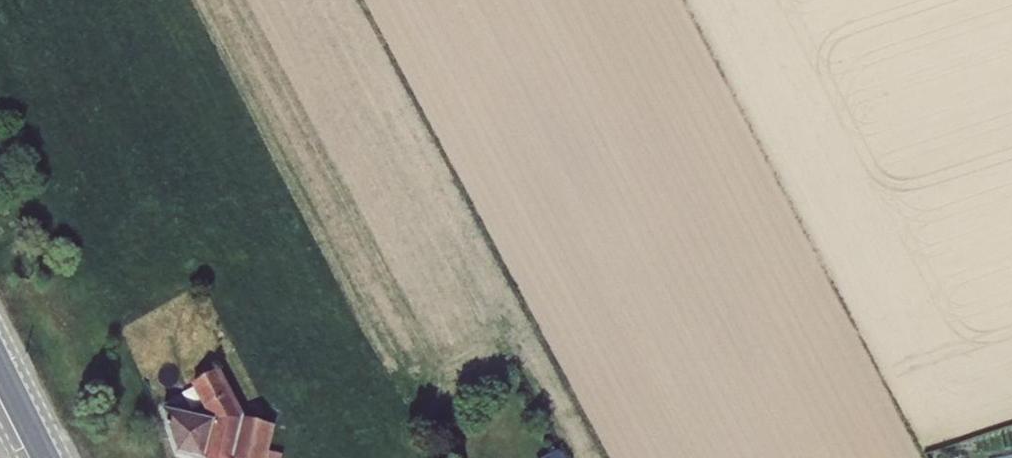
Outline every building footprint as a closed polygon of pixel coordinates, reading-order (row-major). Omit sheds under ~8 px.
[(162,409),(177,452),(178,453),(197,457),(281,457),(282,455),(269,452),(275,427),(243,418),(219,370),(191,385),(214,421),(190,415),(191,410),(174,406),(172,411),(162,409)] [(543,457),(563,457),(559,450),(543,457)]
